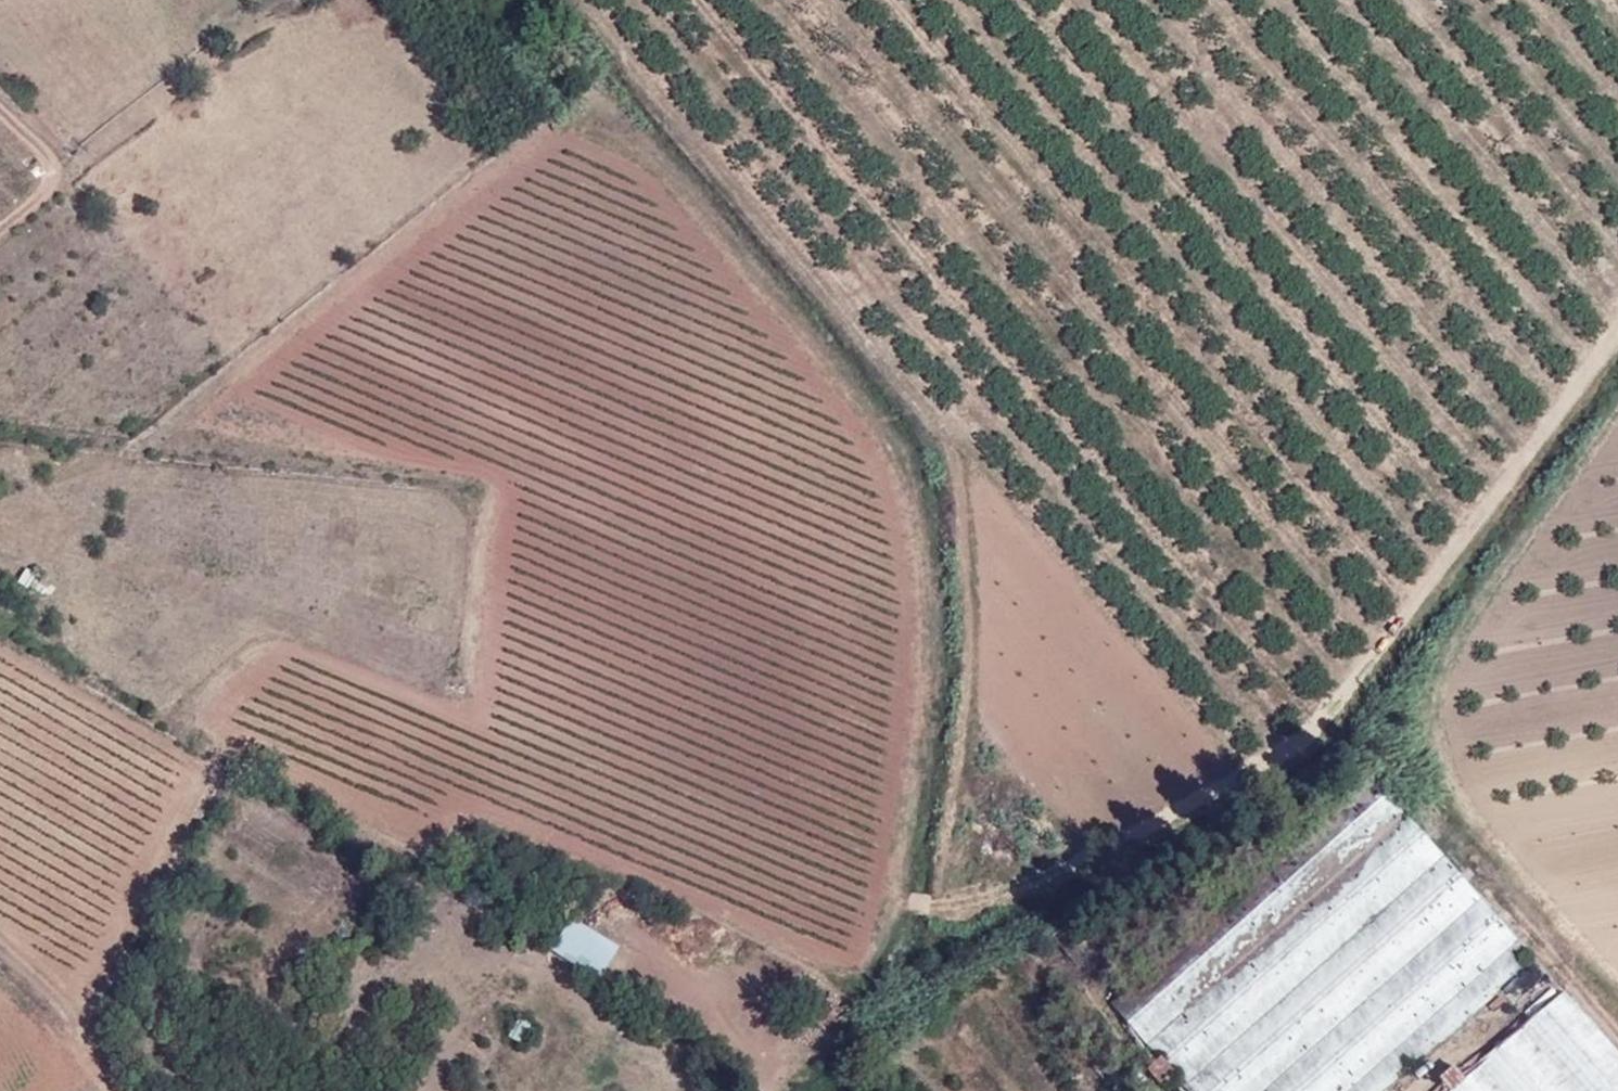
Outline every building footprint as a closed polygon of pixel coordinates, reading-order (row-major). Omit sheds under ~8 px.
[(1173,1074),(1188,1090),(1382,1090),(1535,957),(1372,772),(1111,1003),(1159,1059),(1173,1074)] [(557,954),(609,983),(627,952),(575,923),(557,954)] [(1467,1079),(1453,1090),(1617,1090),(1617,1051),(1566,992),(1467,1079)] [(1162,1085),(1173,1074),(1159,1059),(1148,1071),(1162,1085)] [(1467,1079),(1456,1065),(1440,1079),(1450,1090),(1453,1090),(1467,1079)]
